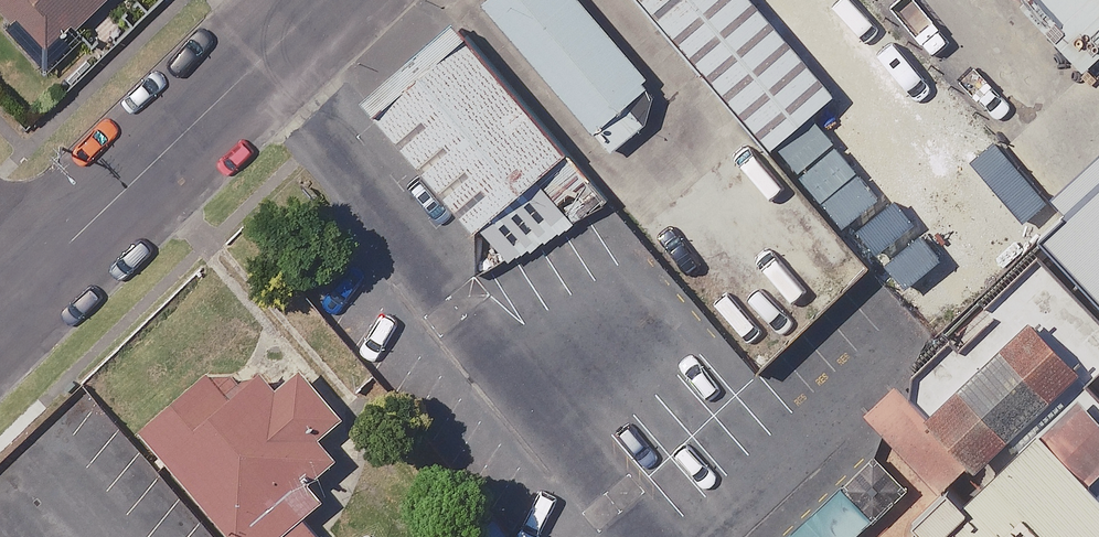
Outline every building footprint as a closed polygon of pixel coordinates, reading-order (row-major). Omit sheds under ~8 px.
[(51,50),(104,0),(4,0),(51,50)] [(514,0),(482,0),(438,37),(554,173),(616,120),(514,0)] [(692,0),(569,0),(728,185),(799,125),(692,0)] [(1098,75),(1098,0),(1028,0),(1098,75)] [(530,185),(417,53),(322,134),(435,265),(530,185)] [(1074,366),(1009,297),(859,438),(923,506),(1074,366)] [(1074,366),(891,536),(1098,536),(1098,392),(1074,366)] [(108,467),(174,536),(255,536),(246,527),(288,488),(272,470),(298,446),(261,407),(236,430),(207,399),(163,439),(151,427),(108,467)]
